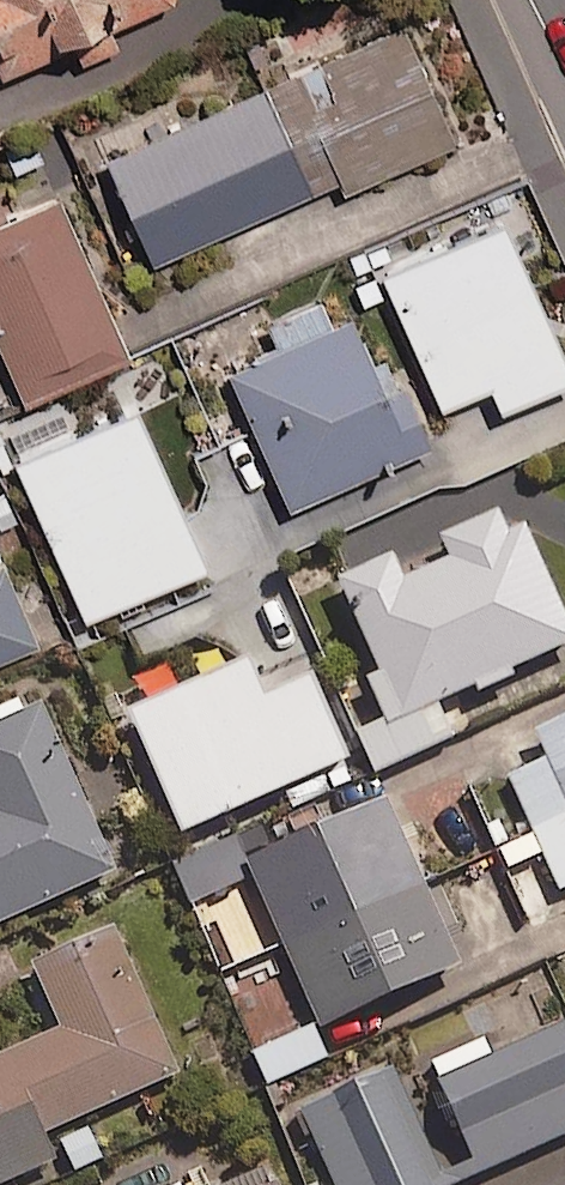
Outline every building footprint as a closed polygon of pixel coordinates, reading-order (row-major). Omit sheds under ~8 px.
[(142,0),(0,0),(0,63),(142,0)] [(454,135),(448,124),(402,20),(104,151),(150,255),(336,173),(341,185),(454,135)] [(0,213),(0,351),(18,391),(123,345),(55,189),(0,213)] [(377,264),(439,399),(486,378),(497,401),(564,370),(564,357),(559,344),(498,209),(377,264)] [(346,307),(224,363),(286,500),(409,444),(428,436),(400,375),(381,383),(346,307)] [(132,398),(9,454),(81,611),(204,555),(132,398)] [(402,578),(390,552),(337,576),(349,602),(401,716),(564,642),(564,614),(523,523),(507,530),(496,507),(436,534),(447,558),(402,578)] [(37,636),(1,555),(0,555),(0,652),(37,636)] [(263,695),(245,657),(128,710),(183,831),(301,778),(345,757),(307,675),(263,695)] [(114,869),(69,771),(38,702),(0,720),(0,921),(114,869)] [(532,729),(546,760),(509,777),(560,889),(564,887),(564,714),(532,729)] [(383,797),(245,859),(321,1026),(459,963),(383,797)] [(251,874),(233,835),(171,863),(188,902),(251,874)] [(44,1133),(179,1071),(141,989),(112,925),(32,962),(61,1025),(6,1050),(0,1053),(0,1184),(8,1180),(56,1159),(44,1133)] [(405,1091),(394,1066),(302,1108),(337,1184),(456,1184),(564,1136),(564,1018),(405,1091)] [(312,1027),(249,1052),(264,1087),(326,1061),(312,1027)] [(89,1120),(53,1135),(68,1171),(104,1156),(89,1120)]
